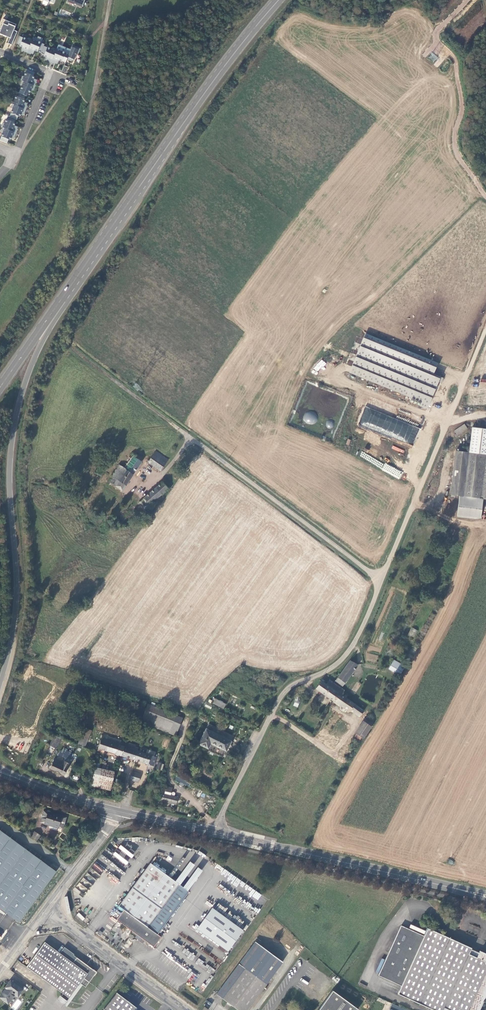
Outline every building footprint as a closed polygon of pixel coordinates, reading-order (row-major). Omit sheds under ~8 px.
[(8,43),(12,45),(17,32),(14,30),(16,24),(3,19),(0,26),(0,29),(1,29),(0,31),(0,34),(10,38),(8,43)] [(22,48),(21,50),(27,53),(32,39),(28,38),(28,40),(19,36),(16,44),(20,45),(19,46),(22,48)] [(37,52),(38,51),(41,52),(41,53),(44,46),(44,45),(36,41),(37,39),(33,38),(32,39),(27,53),(31,54),(31,53),(33,54),(34,51),(37,52)] [(40,53),(44,55),(43,56),(46,57),(45,60),(51,63),(56,49),(52,48),(52,50),(44,46),(41,53),(41,52),(40,53)] [(73,61),(76,53),(78,54),(80,49),(72,46),(68,55),(67,59),(71,61),(72,60),(73,61)] [(62,61),(65,63),(67,59),(68,55),(60,51),(61,49),(57,48),(56,49),(51,63),(55,64),(55,63),(57,64),(59,61),(61,62),(62,61)] [(428,58),(434,62),(438,57),(432,52),(428,58)] [(20,80),(22,81),(35,86),(37,82),(36,82),(37,80),(33,79),(34,76),(33,76),(35,72),(27,69),(24,77),(22,76),(20,80)] [(22,86),(19,93),(25,96),(26,96),(28,93),(29,93),(30,91),(33,92),(35,86),(22,81),(20,85),(22,86)] [(17,93),(14,100),(12,100),(11,104),(12,104),(26,110),(27,106),(26,105),(27,103),(24,102),(25,100),(24,99),(25,96),(19,93),(17,93)] [(12,104),(11,108),(13,109),(9,117),(16,119),(17,120),(18,116),(19,117),(20,114),(23,115),(26,110),(12,104)] [(16,133),(18,129),(17,129),(17,127),(14,126),(15,123),(14,123),(16,119),(9,117),(8,116),(5,124),(3,123),(1,127),(3,128),(16,133)] [(1,132),(3,132),(0,140),(7,143),(8,140),(10,140),(11,138),(14,139),(16,133),(3,128),(1,132)] [(364,332),(364,334),(436,364),(435,362),(364,332)] [(364,334),(350,367),(422,397),(420,401),(428,404),(439,376),(442,378),(444,373),(441,372),(439,375),(434,373),(435,370),(434,369),(436,364),(364,334)] [(321,359),(314,369),(318,372),(325,362),(321,359)] [(412,445),(419,428),(393,418),(391,424),(390,423),(387,430),(392,432),(390,436),(412,445)] [(463,428),(460,424),(450,430),(452,434),(451,435),(452,437),(463,428)] [(477,518),(483,518),(485,498),(485,428),(474,427),(471,452),(471,448),(462,447),(462,451),(458,451),(453,495),(461,496),(459,516),(477,518)] [(169,460),(157,451),(149,462),(161,471),(169,460)] [(126,470),(121,465),(108,482),(122,492),(144,459),(137,454),(126,470)] [(165,480),(138,504),(143,510),(170,486),(165,480)] [(408,634),(413,637),(417,630),(412,627),(408,634)] [(403,664),(392,659),(388,668),(399,673),(403,664)] [(357,666),(350,660),(335,681),(342,686),(357,666)] [(316,690),(333,701),(341,688),(334,683),(329,680),(326,685),(321,682),(316,690)] [(341,688),(333,701),(349,712),(350,711),(359,717),(363,711),(342,696),(344,691),(341,688)] [(223,708),(225,703),(215,699),(215,700),(212,699),(212,700),(213,701),(212,704),(223,708)] [(112,710),(106,705),(103,708),(109,713),(112,710)] [(135,721),(174,737),(181,719),(147,705),(145,711),(140,709),(135,721)] [(228,714),(221,710),(219,715),(226,719),(228,714)] [(233,736),(208,723),(198,746),(224,759),(229,749),(227,748),(233,736)] [(356,733),(363,740),(371,728),(363,723),(356,733)] [(54,735),(48,745),(55,749),(61,738),(54,735)] [(121,757),(125,743),(102,736),(98,749),(121,757)] [(76,745),(83,749),(86,740),(79,737),(76,745)] [(131,745),(125,743),(121,757),(152,767),(156,758),(152,756),(153,752),(147,751),(146,755),(130,749),(131,745)] [(50,769),(63,776),(68,766),(67,765),(68,762),(64,760),(62,764),(54,760),(50,769)] [(91,787),(110,792),(112,785),(115,774),(101,770),(95,769),(91,787)] [(129,779),(138,783),(142,774),(133,771),(129,779)] [(177,799),(160,794),(158,802),(175,806),(177,799)] [(45,823),(62,828),(66,816),(49,811),(45,823)] [(18,922),(55,871),(0,830),(0,909),(18,922)] [(39,834),(34,840),(40,844),(44,838),(39,834)] [(176,882),(189,890),(202,870),(196,866),(202,858),(194,852),(192,855),(189,853),(185,859),(187,860),(189,856),(192,858),(176,882)] [(117,904),(146,925),(177,883),(157,868),(158,867),(153,863),(152,865),(148,862),(117,904)] [(253,897),(258,900),(261,894),(255,891),(253,897)] [(203,935),(229,952),(244,929),(211,908),(197,929),(204,934),(203,935)] [(402,986),(399,994),(434,1009),(444,1009),(445,1008),(449,1009),(482,1009),(485,1002),(484,1000),(485,995),(485,953),(480,950),(479,953),(477,958),(469,955),(471,950),(472,947),(428,928),(425,936),(401,927),(379,976),(402,986)] [(58,951),(43,941),(26,965),(67,995),(78,982),(83,984),(93,970),(61,946),(58,951)] [(222,999),(237,1009),(247,1009),(262,988),(264,985),(282,961),(255,941),(215,994),(222,999)] [(479,953),(471,950),(469,955),(477,958),(479,953)] [(10,980),(5,987),(6,988),(0,996),(0,998),(7,1004),(14,994),(18,997),(22,990),(10,980)] [(332,990),(317,1009),(357,1009),(332,990)] [(114,992),(101,1009),(133,1009),(135,1006),(114,992)] [(22,1003),(15,996),(8,1005),(14,1009),(16,1009),(22,1003)] [(57,1000),(64,1005),(67,1001),(60,996),(57,1000)]
